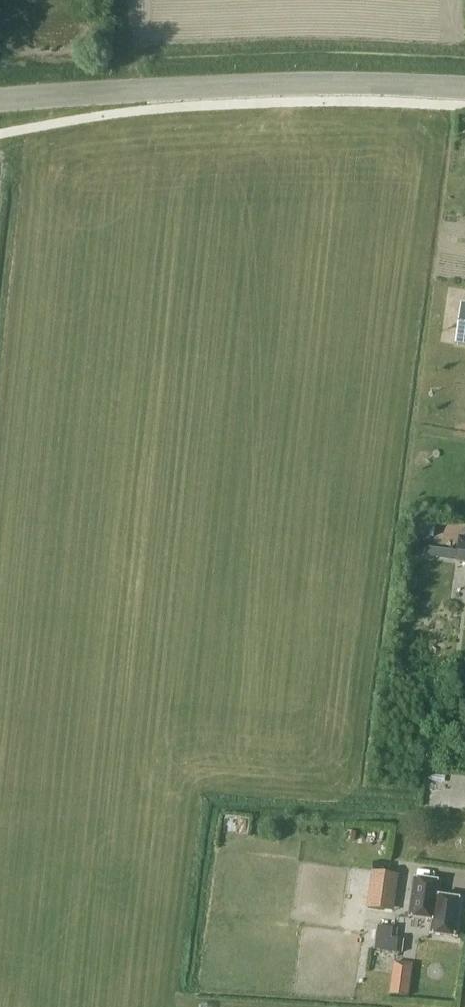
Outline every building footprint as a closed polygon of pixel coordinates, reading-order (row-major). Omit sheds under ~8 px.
[(464,563),(464,538),(459,537),(455,561),(464,563)] [(459,663),(457,677),(464,678),(464,664),(459,663)] [(461,900),(439,897),(442,881),(413,877),(407,918),(432,921),(430,934),(456,938),(461,900)] [(346,907),(363,911),(367,895),(350,891),(346,907)] [(401,953),(403,939),(395,938),(396,928),(377,926),(374,949),(401,953)] [(408,996),(412,965),(394,962),(389,994),(408,996)]
